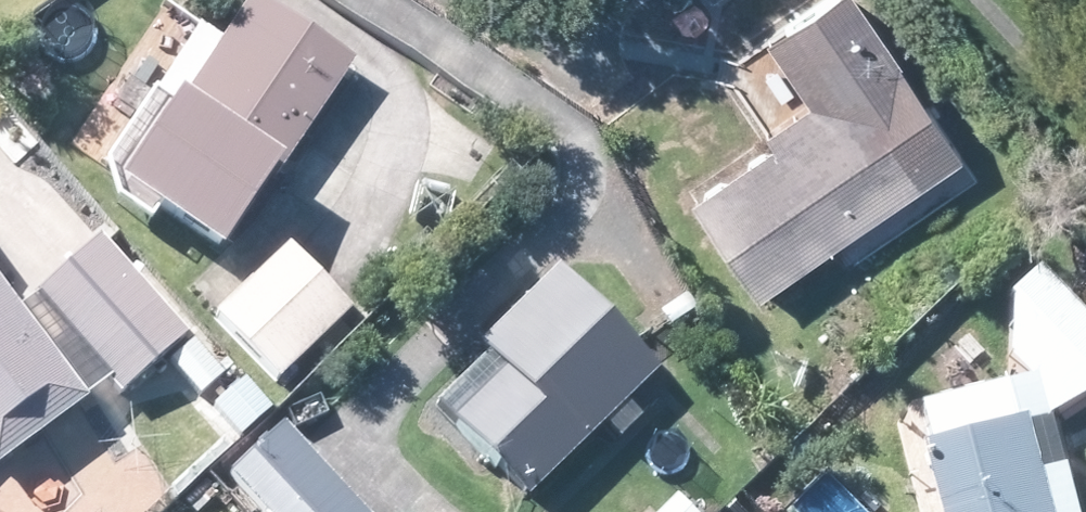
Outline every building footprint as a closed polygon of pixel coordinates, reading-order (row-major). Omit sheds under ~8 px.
[(364,59),(272,0),(254,0),(187,101),(191,103),(139,180),(172,202),(239,246),(245,240),(251,229),(290,172),(295,164),(360,66),(364,59)] [(773,289),(980,147),(878,0),(833,0),(781,36),(823,98),(782,126),(790,138),(708,194),(773,289)] [(103,241),(30,308),(0,268),(0,460),(4,465),(128,373),(137,383),(194,329),(108,236),(103,241)] [(348,295),(300,247),(295,243),(280,257),(272,265),(225,312),(292,377),(362,308),(348,295)] [(643,342),(629,327),(569,267),(525,311),(492,342),(500,351),(447,403),(540,496),(602,434),(669,368),(643,342)] [(197,380),(208,392),(232,371),(202,337),(178,358),(197,380)] [(1050,417),(1039,378),(931,408),(939,442),(931,443),(948,505),(950,511),(1061,511),(1054,484),(1037,421),(1050,417)] [(209,410),(236,437),(261,412),(234,386),(209,410)] [(214,479),(244,511),(348,511),(273,427),(214,479)] [(682,492),(664,511),(706,511),(682,492)]
